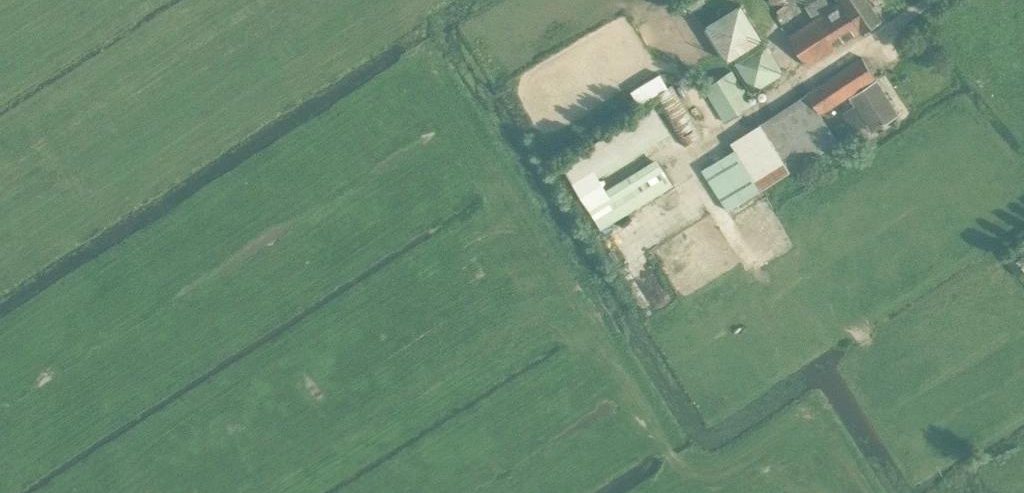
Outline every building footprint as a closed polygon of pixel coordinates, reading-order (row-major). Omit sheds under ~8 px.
[(862,31),(843,2),(842,1),(831,8),(826,0),(814,0),(806,5),(814,19),(789,36),(808,66),(862,31)] [(842,1),(843,2),(862,31),(881,19),(868,0),(842,0),(842,1)] [(706,27),(728,60),(762,38),(740,5),(706,27)] [(735,62),(754,91),(783,72),(765,43),(735,62)] [(820,114),(875,77),(862,57),(731,142),(735,149),(702,169),(728,210),(838,141),(820,114)] [(732,71),(704,88),(725,122),(753,105),(732,71)] [(702,136),(672,85),(668,87),(660,74),(631,91),(639,104),(655,95),(685,146),(702,136)] [(872,131),(899,114),(877,80),(850,97),(855,105),(843,112),(847,119),(836,126),(844,138),(867,123),(872,131)] [(667,127),(654,107),(561,163),(574,184),(667,127)] [(661,164),(589,208),(601,229),(674,184),(661,164)]
